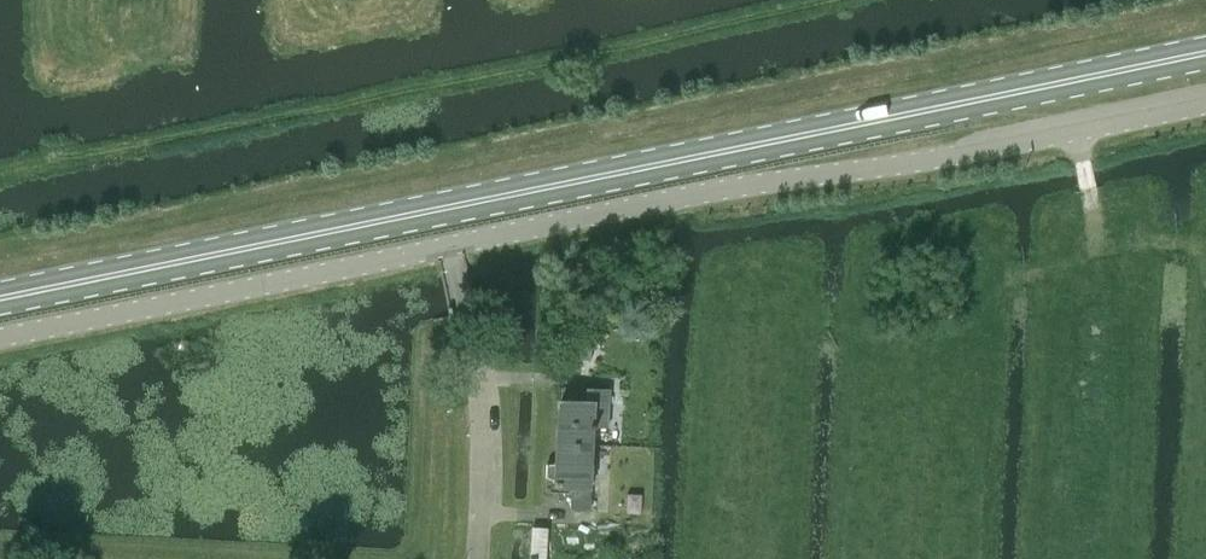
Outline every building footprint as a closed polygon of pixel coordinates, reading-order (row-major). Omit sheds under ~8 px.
[(579,359),(589,361),(591,351),(581,349),(579,359)] [(562,397),(560,445),(594,446),(595,423),(608,423),(610,386),(592,386),(592,398),(562,397)] [(592,506),(594,446),(560,445),(560,459),(549,462),(548,474),(559,478),(559,483),(576,484),(575,505),(592,506)]
